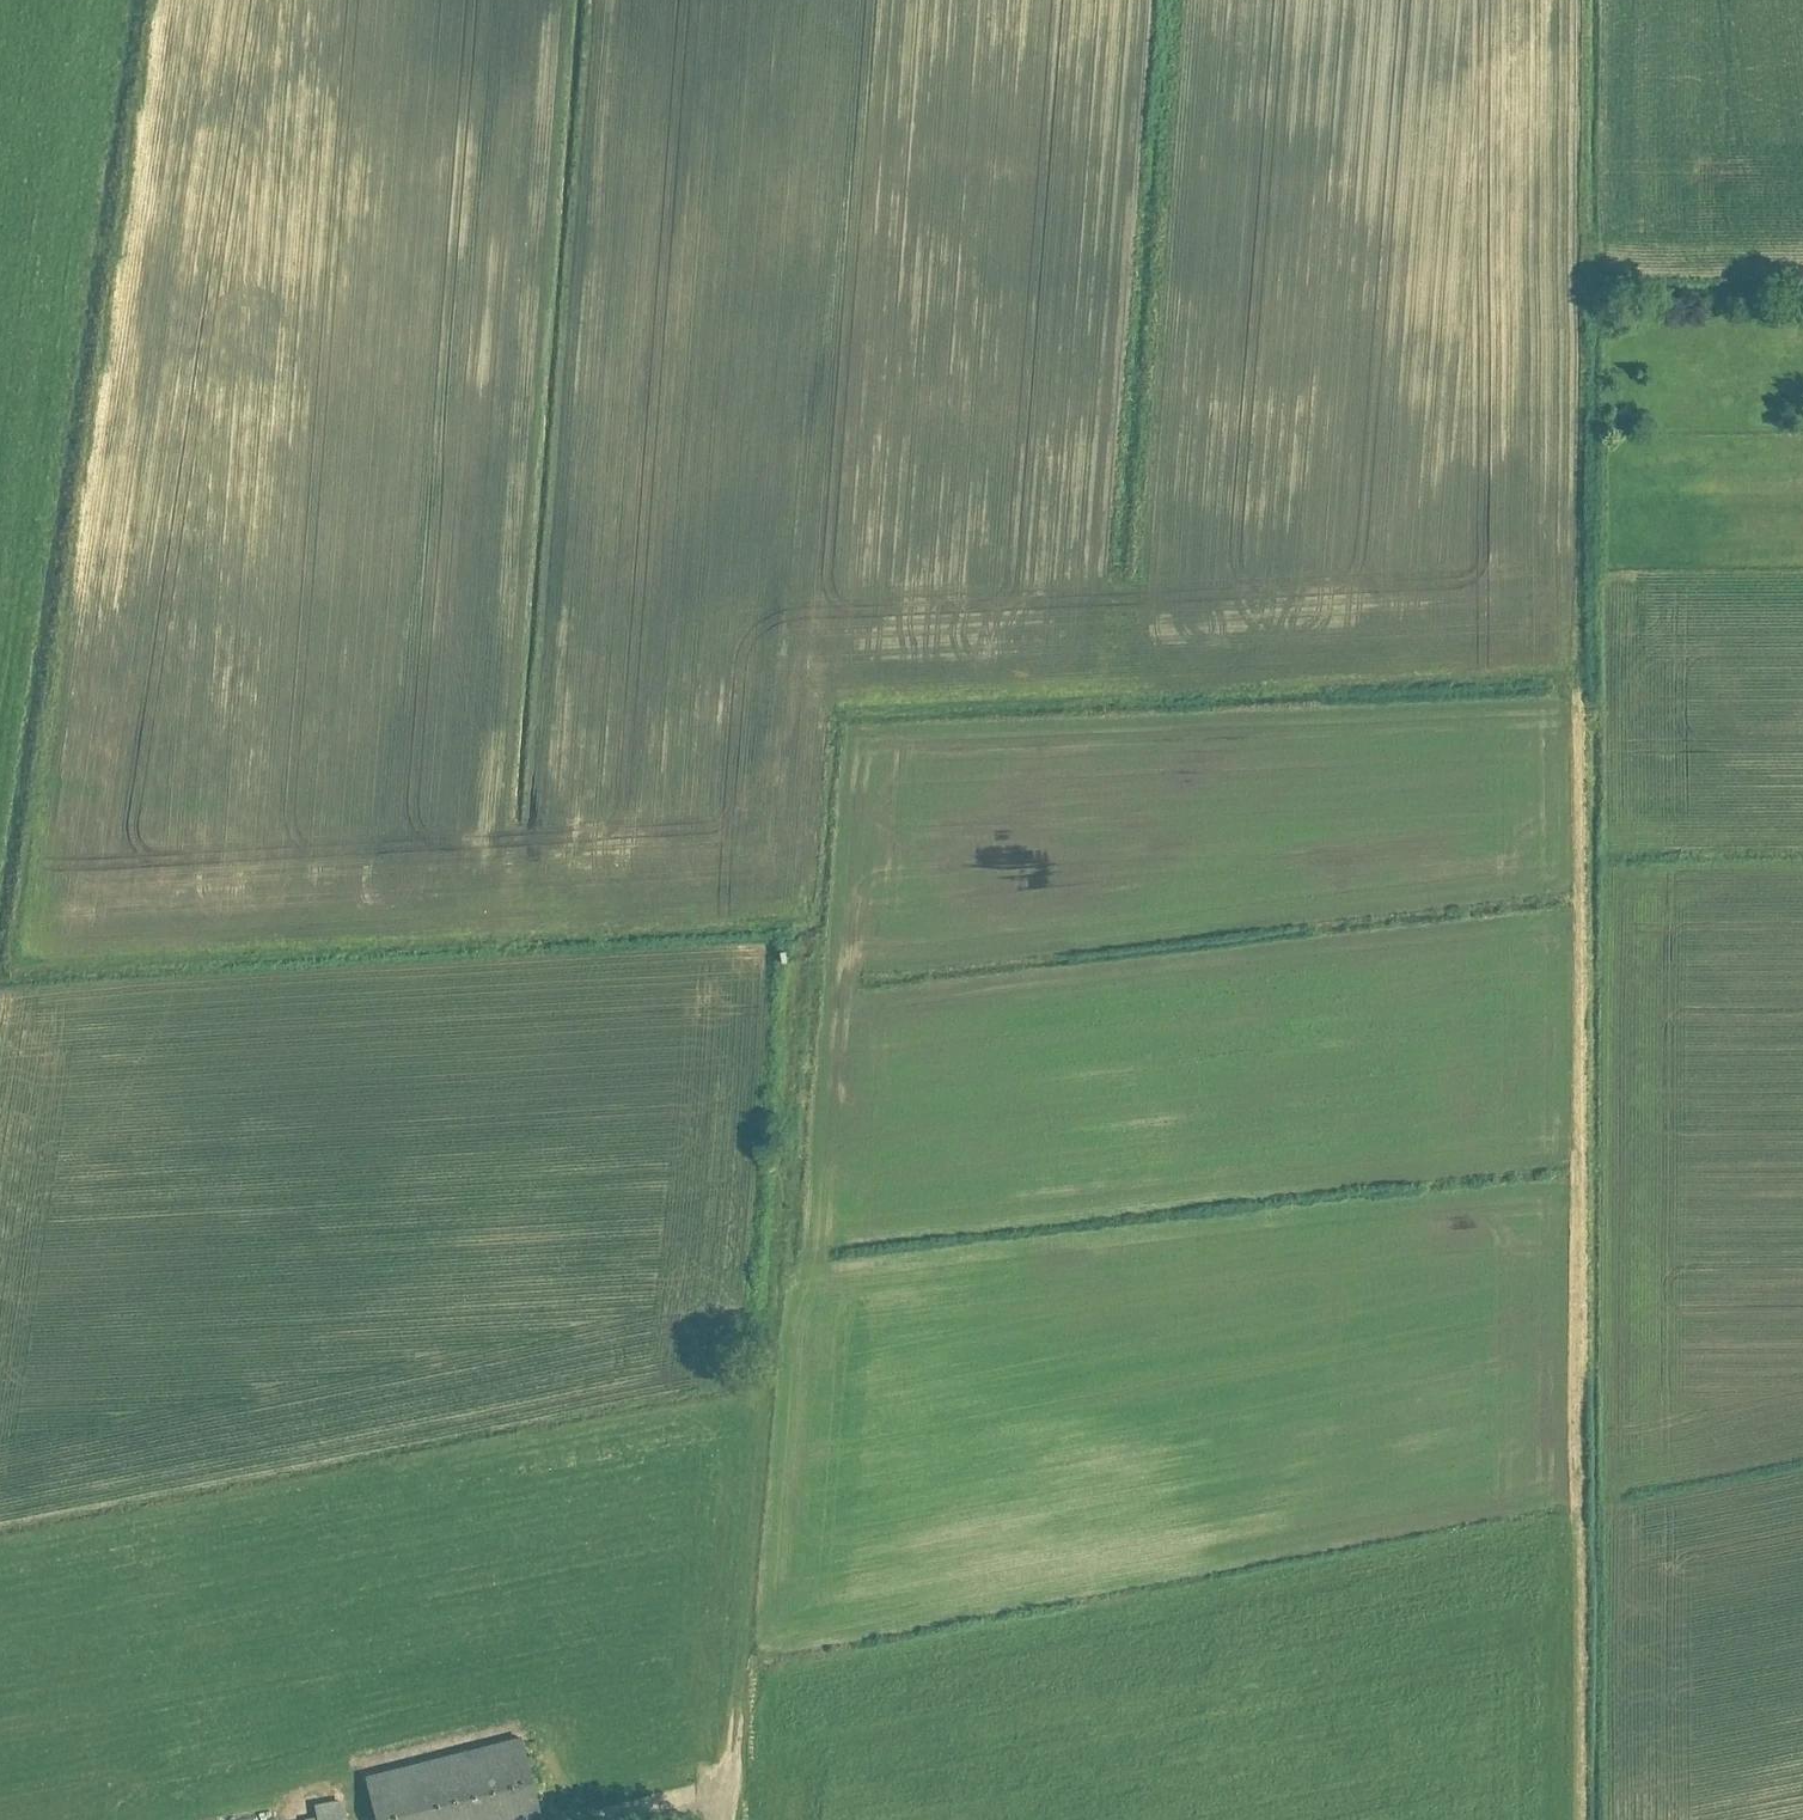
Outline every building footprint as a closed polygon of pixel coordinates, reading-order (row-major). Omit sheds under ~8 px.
[(522,1737),(367,1777),(378,1819),(543,1819),(522,1737)] [(329,1819),(347,1819),(346,1798),(328,1799),(329,1819)]
